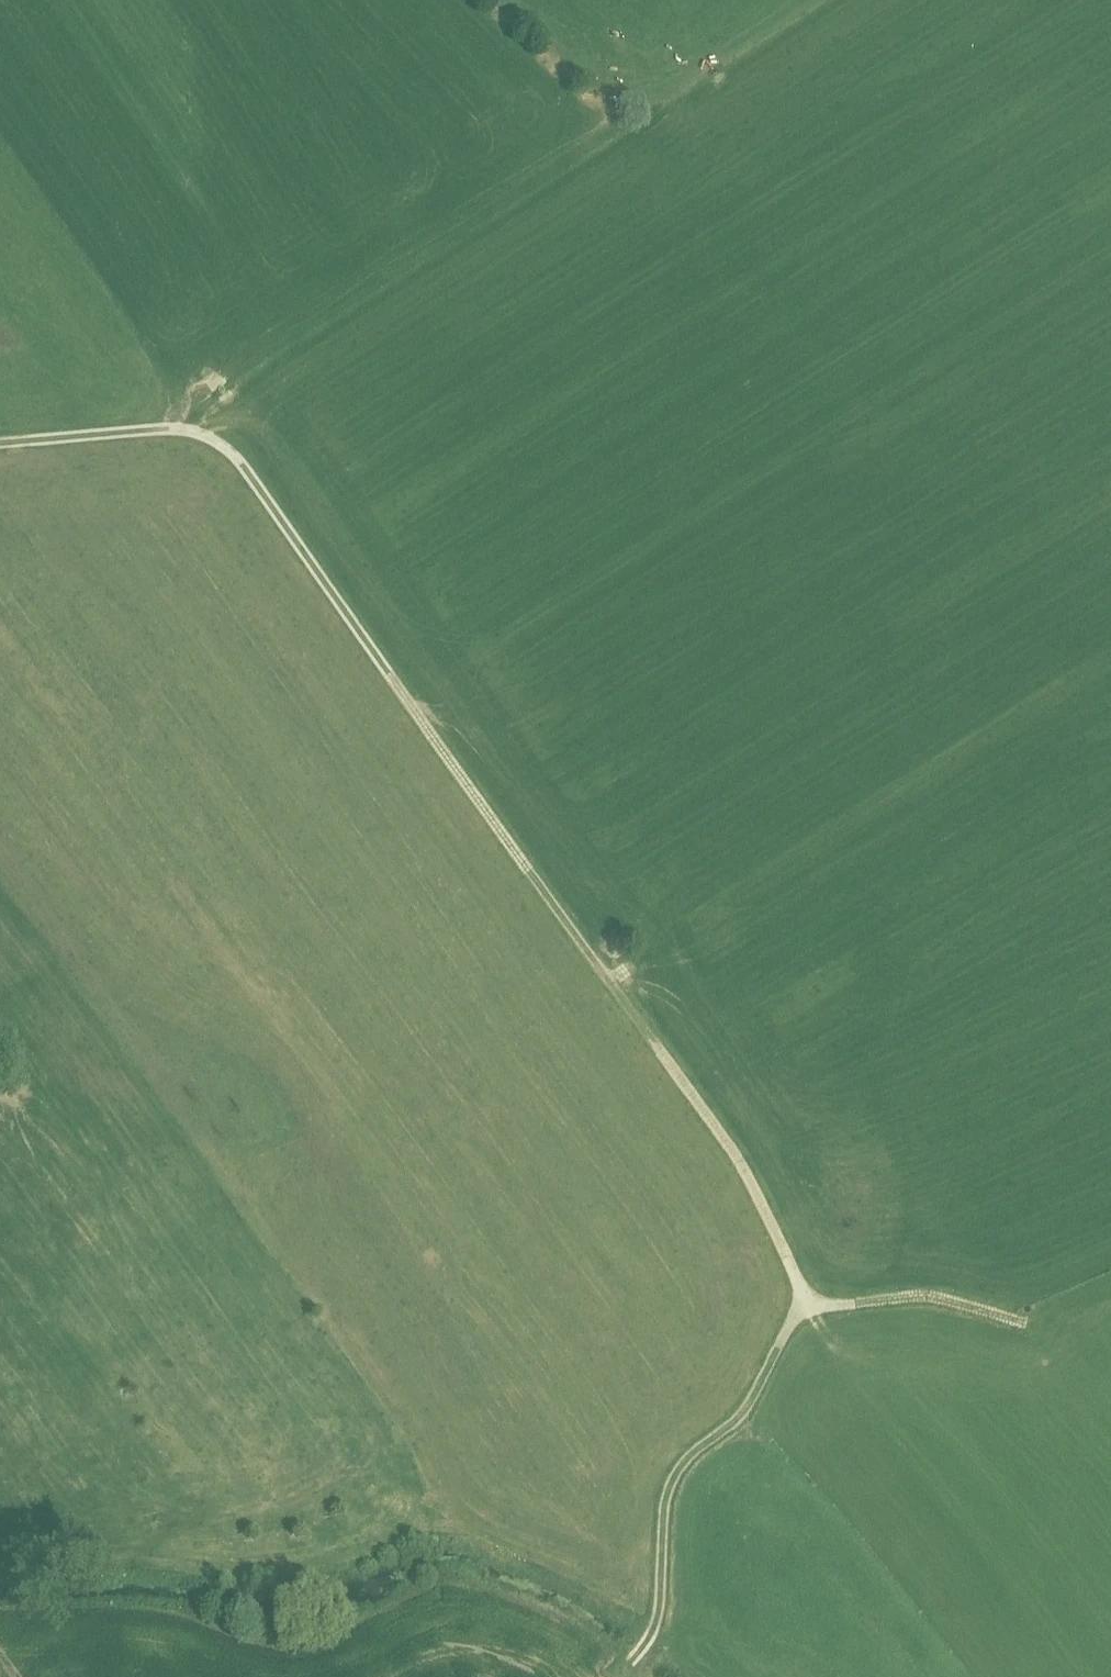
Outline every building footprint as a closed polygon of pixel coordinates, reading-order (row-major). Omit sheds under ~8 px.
[(646,1676),(636,1665),(624,1676),(644,1676),(646,1676)]
